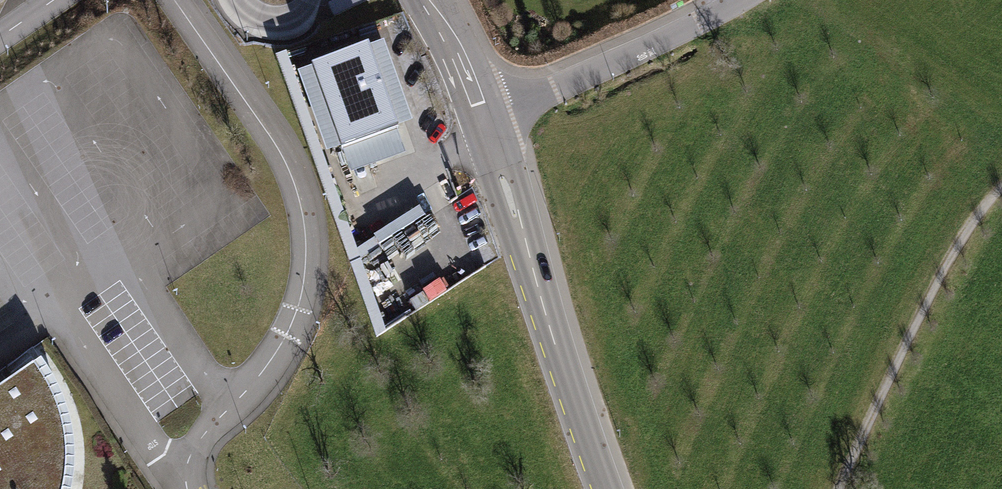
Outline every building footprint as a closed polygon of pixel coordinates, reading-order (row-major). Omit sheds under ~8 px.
[(381,46),(295,77),(324,156),(339,151),(348,176),(406,156),(396,130),(409,125),(381,46)] [(77,455),(64,403),(33,365),(0,387),(0,488),(69,488),(77,455)]
